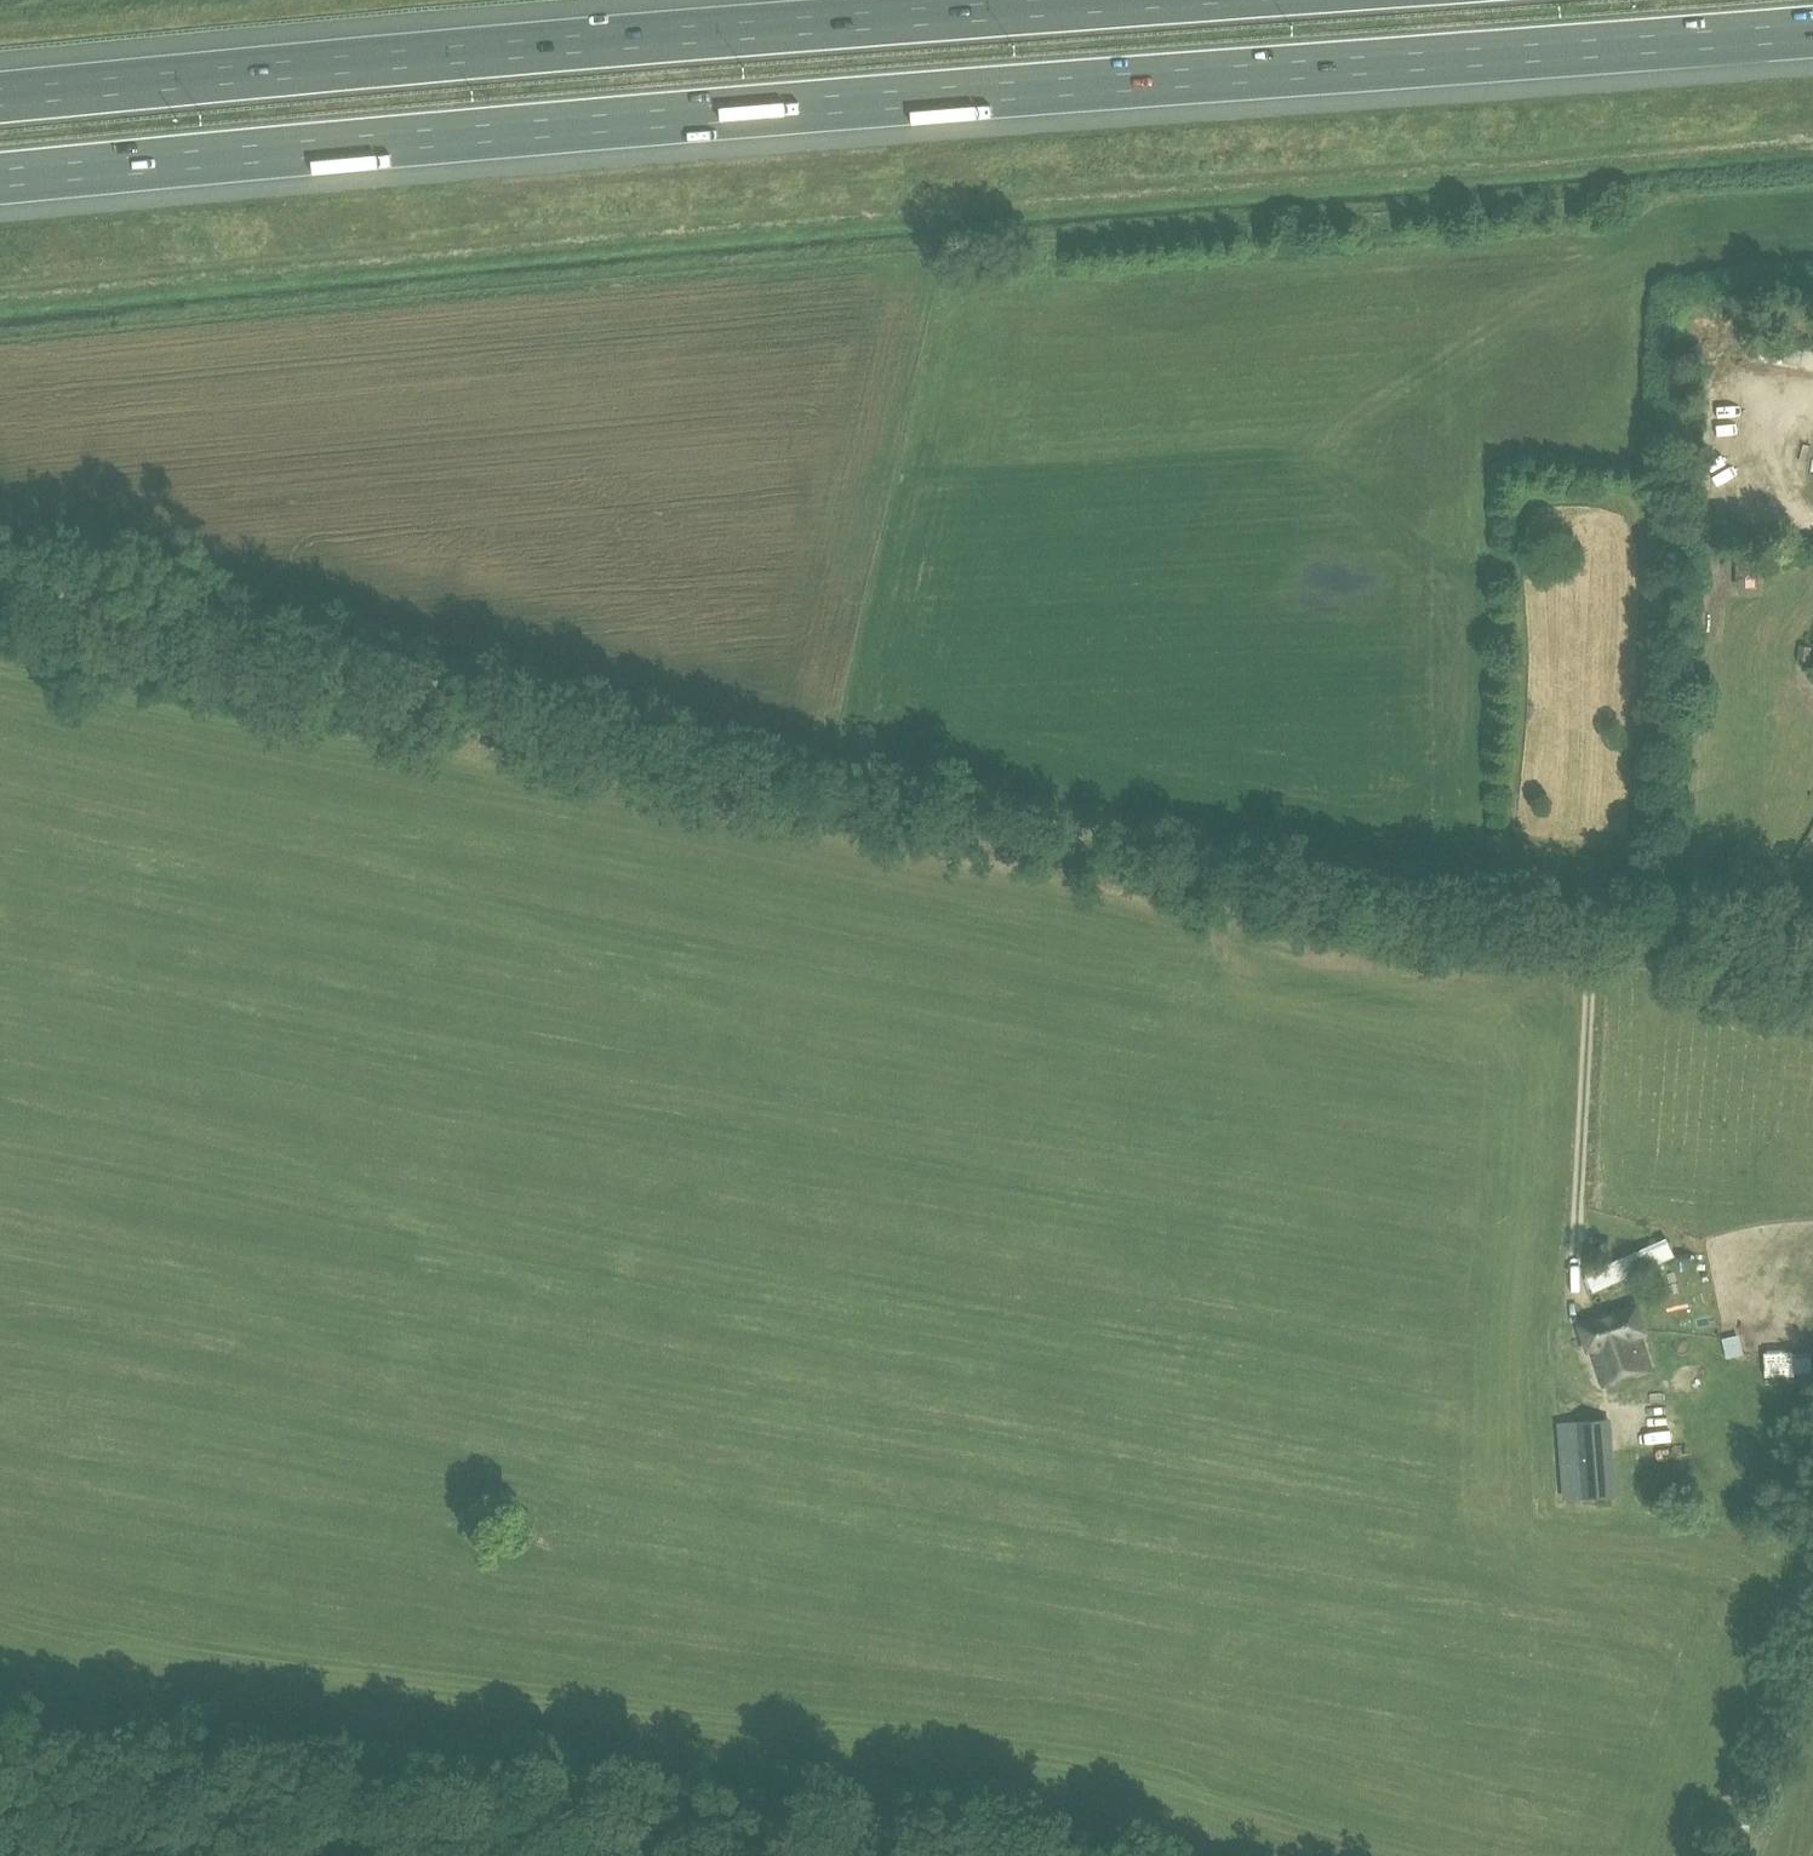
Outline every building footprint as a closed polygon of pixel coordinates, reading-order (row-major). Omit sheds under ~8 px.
[(8,88),(6,73),(0,73),(0,89),(8,88)] [(1650,1246),(1661,1270),(1684,1260),(1673,1236),(1650,1246)] [(1601,1295),(1637,1282),(1628,1256),(1592,1268),(1601,1295)] [(1649,1365),(1639,1334),(1641,1333),(1633,1307),(1578,1324),(1587,1350),(1591,1349),(1601,1380),(1649,1365)] [(1764,1352),(1764,1376),(1794,1375),(1794,1373),(1811,1372),(1810,1351),(1793,1352),(1792,1350),(1764,1352)] [(1635,1436),(1647,1435),(1646,1411),(1634,1412),(1635,1436)] [(1610,1420),(1557,1424),(1562,1498),(1616,1494),(1610,1420)]
